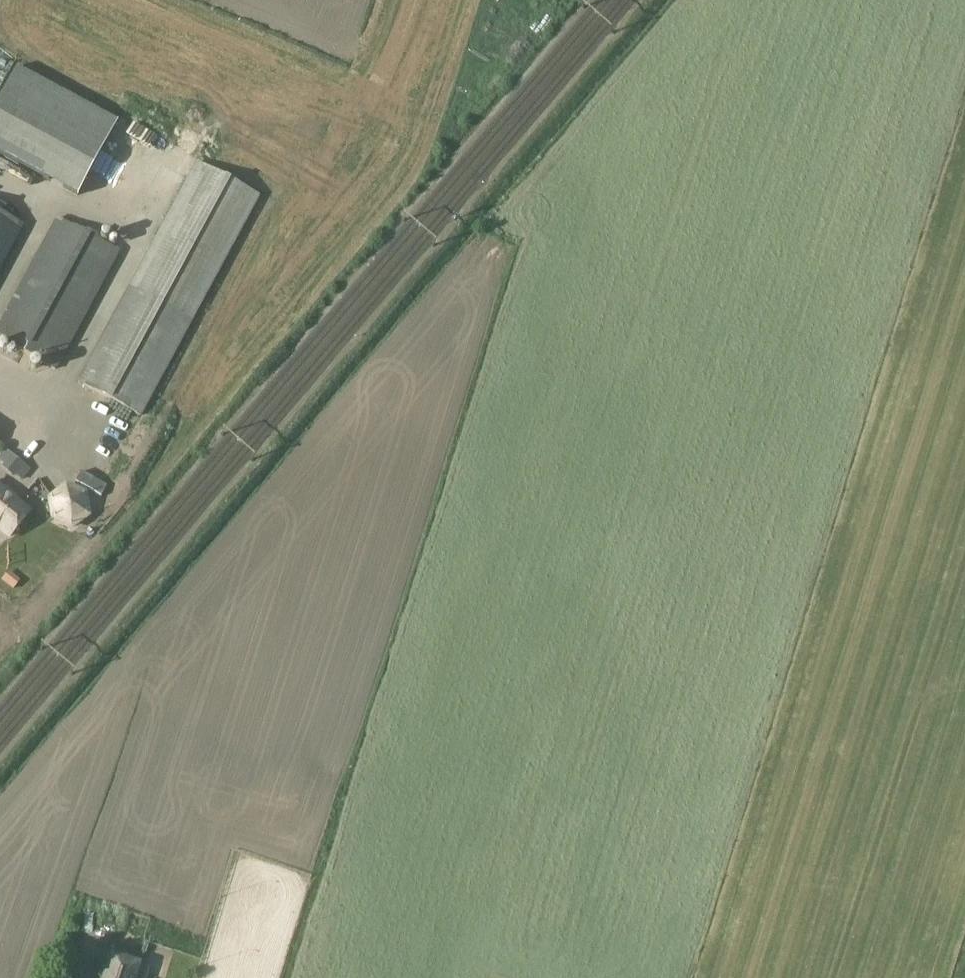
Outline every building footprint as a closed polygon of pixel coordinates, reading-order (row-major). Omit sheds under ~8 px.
[(0,100),(0,159),(61,190),(102,113),(16,68),(0,100)] [(196,163),(77,383),(140,417),(259,197),(196,163)] [(21,225),(0,214),(0,266),(21,225)] [(0,324),(0,344),(54,372),(117,252),(56,220),(0,324)] [(12,455),(3,465),(16,476),(22,481),(31,470),(12,455)] [(94,517),(89,494),(66,485),(47,499),(51,522),(74,531),(94,517)] [(7,539),(29,512),(0,487),(0,533),(7,539)] [(141,961),(104,948),(94,977),(135,977),(141,961)]
